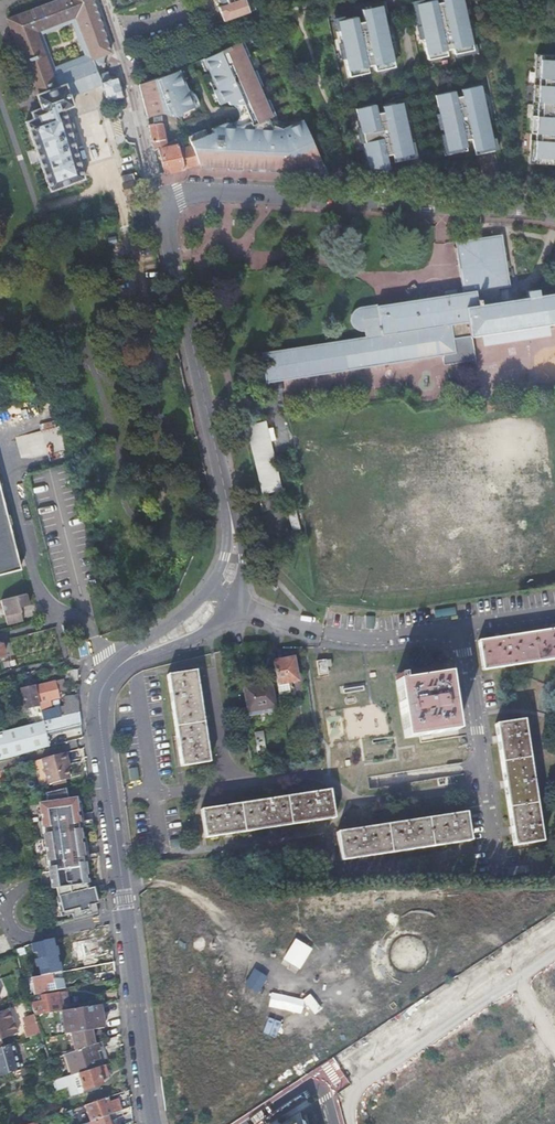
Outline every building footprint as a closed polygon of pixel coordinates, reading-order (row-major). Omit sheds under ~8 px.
[(8,19),(15,39),(25,35),(76,17),(92,59),(101,56),(110,53),(92,0),(60,0),(8,19)] [(218,3),(221,5),(224,3),(225,5),(217,8),(222,22),(249,13),(244,0),(217,0),(218,3)] [(415,4),(420,29),(427,60),(446,56),(445,50),(452,49),(453,54),(473,50),(462,0),(441,0),(442,2),(435,3),(434,0),(415,4)] [(387,35),(380,6),(361,10),(364,21),(357,23),(356,17),(336,21),(348,77),(368,73),(366,67),(373,65),(374,71),(394,67),(387,35)] [(87,61),(92,59),(76,17),(25,35),(27,41),(73,25),(87,61)] [(25,35),(15,39),(31,82),(41,78),(27,41),(25,35)] [(277,121),(242,39),(199,60),(204,71),(207,70),(211,78),(208,79),(219,105),(227,101),(228,105),(239,106),(239,110),(241,110),(240,114),(239,114),(238,117),(242,117),(245,124),(238,127),(229,127),(229,124),(225,124),(211,129),(212,133),(206,135),(204,130),(186,137),(190,146),(198,166),(219,167),(219,159),(223,160),(223,168),(262,170),(262,163),(268,163),(267,170),(306,173),(300,160),(316,153),(300,118),(286,124),(277,121)] [(536,54),(529,163),(554,164),(554,55),(536,54)] [(178,71),(138,85),(143,101),(147,118),(159,114),(178,116),(181,112),(194,107),(185,87),(178,71)] [(107,102),(123,98),(118,78),(101,82),(107,102)] [(33,119),(26,122),(50,191),(84,179),(63,110),(73,107),(65,85),(60,87),(59,85),(39,91),(40,94),(36,95),(41,109),(30,112),(33,119)] [(494,147),(480,86),(461,90),(462,96),(456,97),(454,91),(435,95),(440,119),(443,134),(439,134),(444,156),(467,151),(465,141),(472,139),(474,152),(494,147)] [(375,105),(355,109),(361,134),(362,133),(364,143),(363,143),(368,168),(389,170),(386,156),(392,154),(394,163),(418,158),(413,139),(410,140),(407,126),(402,103),(382,107),(383,112),(377,114),(375,105)] [(162,124),(149,126),(154,151),(159,150),(165,174),(184,170),(198,166),(190,146),(179,150),(178,145),(167,148),(162,124)] [(300,160),(306,173),(325,174),(316,153),(300,160)] [(145,191),(143,180),(124,184),(126,195),(145,191)] [(267,382),(456,353),(454,338),(554,323),(554,292),(500,300),(498,288),(510,286),(502,234),(455,242),(463,291),(362,307),(358,308),(355,310),(353,312),(352,314),(352,317),(351,319),(352,322),(353,325),(354,327),(357,329),(359,330),(362,331),(366,331),(366,336),(262,352),(267,382)] [(285,506),(270,440),(267,429),(265,420),(245,425),(261,494),(275,490),(279,508),(285,506)] [(267,429),(270,440),(275,439),(272,427),(267,429)] [(20,571),(0,494),(0,576),(20,571)] [(272,495),(259,499),(262,510),(274,507),(272,495)] [(288,514),(296,512),(294,504),(286,506),(288,514)] [(19,608),(28,606),(26,595),(0,602),(6,626),(22,622),(19,608)] [(455,607),(435,610),(436,618),(456,615),(455,607)] [(554,660),(554,630),(502,638),(478,642),(483,670),(554,660)] [(316,660),(318,674),(327,673),(325,658),(316,660)] [(273,663),(279,691),(287,690),(286,685),(298,683),(294,659),(273,663)] [(198,694),(194,669),(167,674),(181,766),(209,761),(206,742),(198,694)] [(401,674),(395,675),(404,737),(435,733),(458,729),(449,673),(402,680),(401,674)] [(43,721),(63,716),(61,709),(53,711),(50,700),(58,698),(57,692),(64,690),(63,685),(62,680),(36,686),(40,702),(38,702),(39,706),(43,721)] [(271,685),(244,690),(248,714),(276,709),(271,685)] [(26,709),(39,706),(38,702),(34,687),(28,688),(21,690),(23,699),(26,709)] [(63,716),(77,712),(78,699),(78,694),(65,698),(67,704),(65,704),(66,707),(61,708),(61,709),(63,716)] [(77,712),(63,716),(43,721),(29,725),(14,729),(7,731),(0,732),(0,760),(49,747),(45,733),(80,724),(79,718),(77,712)] [(512,835),(514,845),(542,841),(523,719),(495,724),(499,749),(506,795),(512,835)] [(317,755),(314,741),(302,743),(304,758),(317,755)] [(69,762),(66,752),(43,759),(44,766),(49,783),(53,782),(66,779),(70,778),(67,769),(66,762),(69,762)] [(44,766),(43,759),(35,761),(36,768),(44,766)] [(44,766),(36,768),(41,785),(49,783),(44,766)] [(130,780),(139,780),(138,767),(128,768),(130,780)] [(64,788),(68,787),(66,779),(53,782),(55,791),(64,788)] [(55,791),(47,792),(49,803),(40,804),(41,816),(43,827),(46,849),(48,860),(51,879),(51,883),(52,889),(56,888),(58,896),(56,897),(58,903),(61,917),(72,914),(74,919),(98,913),(97,908),(96,904),(98,903),(95,892),(104,891),(103,885),(93,886),(92,880),(86,881),(85,873),(85,866),(84,861),(97,859),(97,853),(88,854),(87,847),(96,846),(95,842),(86,844),(85,838),(80,838),(79,833),(79,828),(92,826),(92,820),(83,821),(82,813),(80,804),(75,805),(75,799),(68,800),(64,788),(55,791)] [(312,821),(335,818),(330,790),(200,810),(204,837),(220,835),(270,827),(312,821)] [(455,843),(471,840),(466,812),(336,832),(341,860),(370,855),(414,849),(455,843)] [(55,939),(32,944),(39,977),(52,974),(62,972),(55,939)] [(53,992),(52,991),(52,987),(47,988),(47,985),(51,984),(54,983),(52,974),(39,977),(32,978),(33,986),(35,995),(53,992)] [(293,996),(274,1009),(281,1020),(290,1014),(298,1025),(309,1017),(319,1031),(343,1014),(324,987),(299,1005),(293,996)] [(35,1014),(36,1015),(61,1011),(59,1003),(58,994),(43,997),(43,1001),(32,1003),(33,1007),(35,1014)] [(100,1005),(61,1011),(64,1031),(64,1035),(103,1029),(103,1025),(102,1022),(100,1005)] [(9,1009),(0,1013),(0,1048),(3,1047),(0,1040),(18,1033),(9,1009)] [(22,1019),(25,1027),(38,1023),(36,1015),(35,1014),(22,1019)] [(27,1038),(41,1033),(38,1023),(25,1027),(24,1028),(27,1038)] [(75,1074),(105,1065),(109,1063),(105,1052),(102,1041),(69,1053),(75,1074)] [(17,1071),(21,1070),(13,1043),(3,1047),(0,1048),(0,1077),(17,1071)] [(75,1074),(59,1078),(64,1095),(70,1092),(69,1086),(76,1084),(74,1080),(80,1078),(83,1090),(92,1088),(93,1090),(95,1089),(95,1087),(103,1084),(101,1077),(108,1075),(106,1070),(105,1065),(75,1074)] [(21,1070),(17,1071),(18,1076),(29,1072),(27,1067),(21,1070)] [(108,1102),(107,1097),(85,1105),(90,1121),(107,1116),(121,1111),(119,1105),(117,1099),(108,1102)] [(304,1114),(289,1123),(306,1123),(304,1114)] [(109,1122),(107,1116),(90,1121),(83,1123),(110,1123),(109,1122)]
